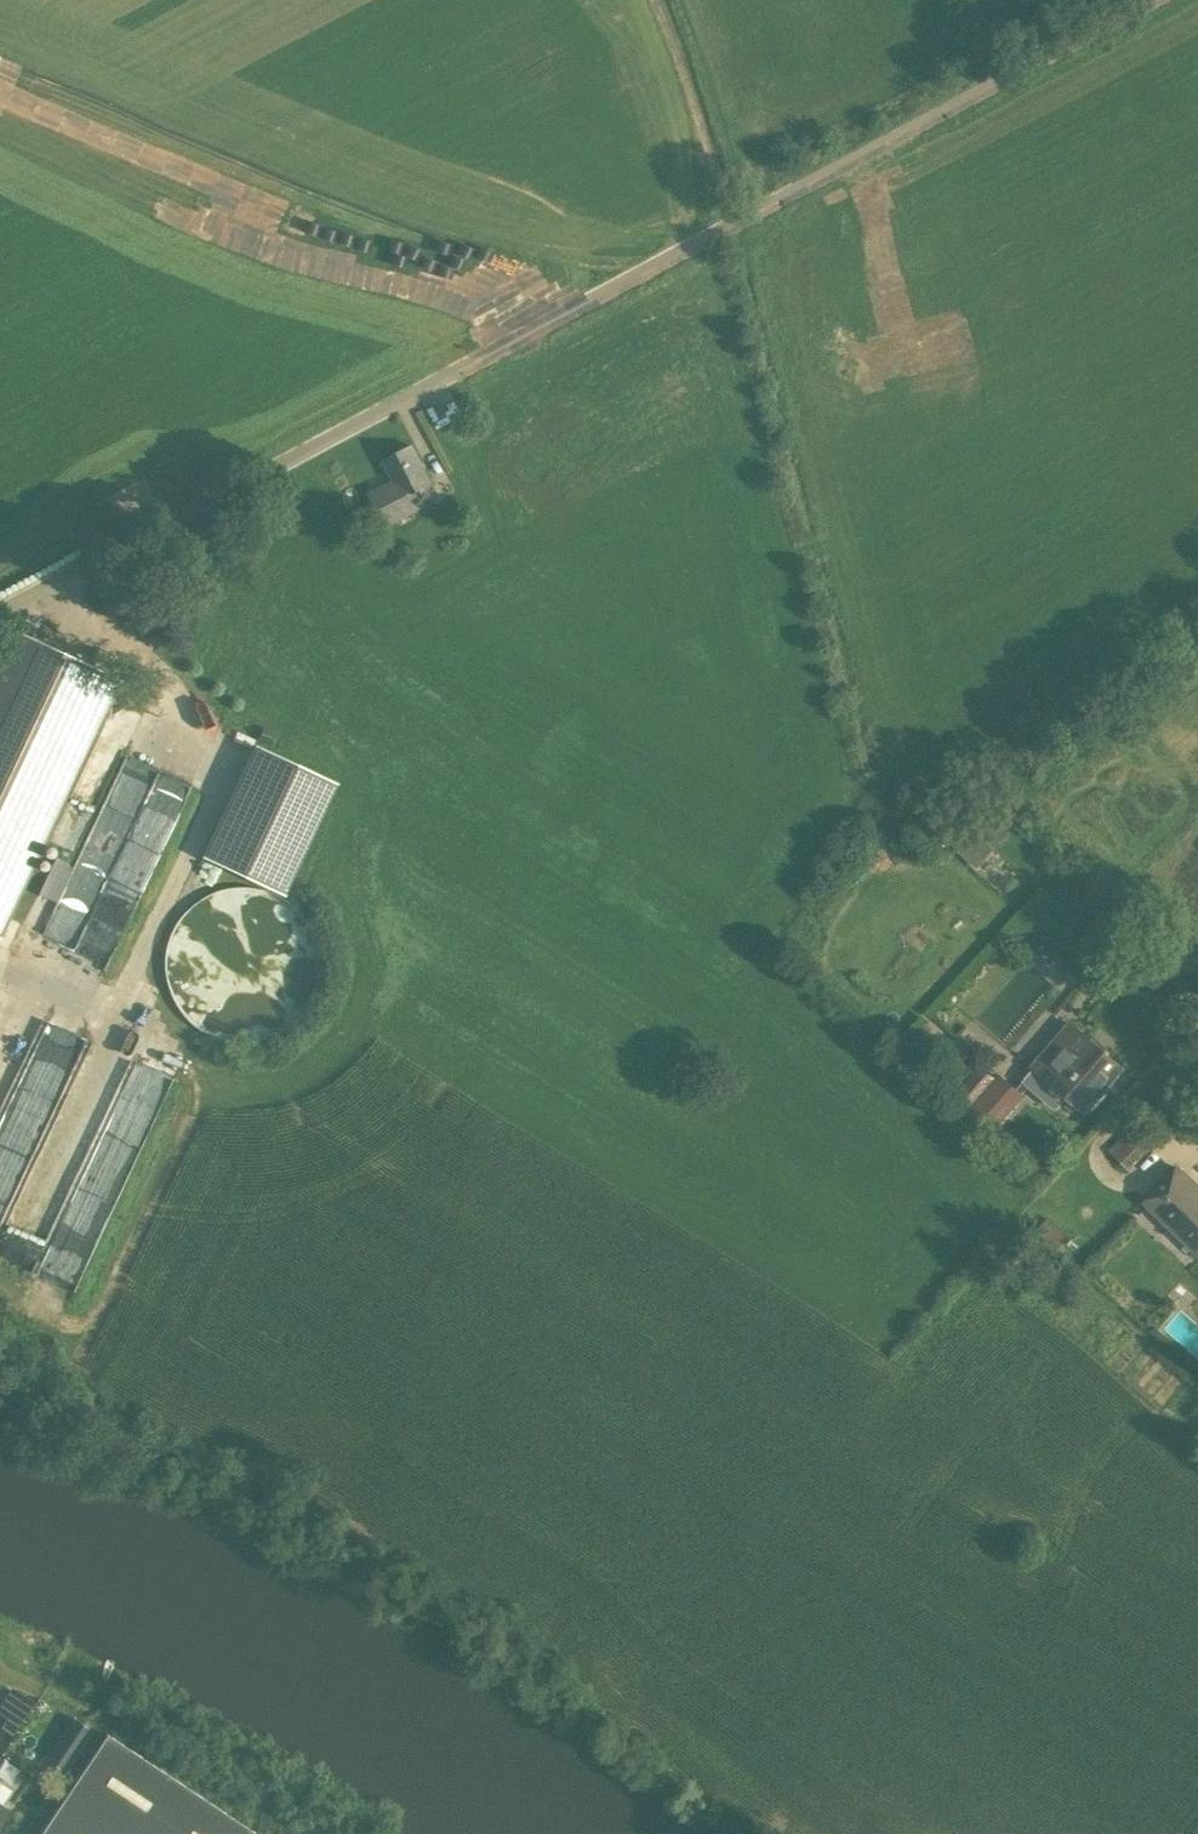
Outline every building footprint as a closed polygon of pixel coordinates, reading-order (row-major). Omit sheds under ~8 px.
[(412,445),(383,460),(393,481),(369,494),(386,526),(415,511),(407,495),(431,482),(412,445)] [(3,629),(0,636),(0,926),(4,916),(114,681),(3,629)] [(242,745),(194,859),(281,895),(329,780),(242,745)] [(54,901),(40,936),(111,963),(180,785),(148,773),(150,770),(118,758),(76,865),(49,854),(34,893),(54,901)] [(1048,1048),(1031,1066),(1035,1069),(1066,1096),(1070,1100),(1084,1112),(1122,1068),(1069,1022),(1048,1048)] [(954,1095),(970,1112),(961,1121),(983,1141),(992,1131),(993,1131),(1024,1095),(1017,1090),(998,1073),(994,1077),(981,1065),(954,1095)] [(1131,1128),(1108,1151),(1125,1168),(1148,1145),(1131,1128)] [(1143,1202),(1197,1255),(1197,1187),(1178,1167),(1143,1202)] [(0,1701),(0,1713),(18,1720),(27,1697),(5,1688),(0,1701)] [(90,1730),(72,1718),(50,1750),(68,1763),(90,1730)] [(105,1733),(38,1833),(257,1833),(105,1733)] [(5,1809),(0,1805),(11,1789),(0,1781),(0,1817),(5,1809)]
